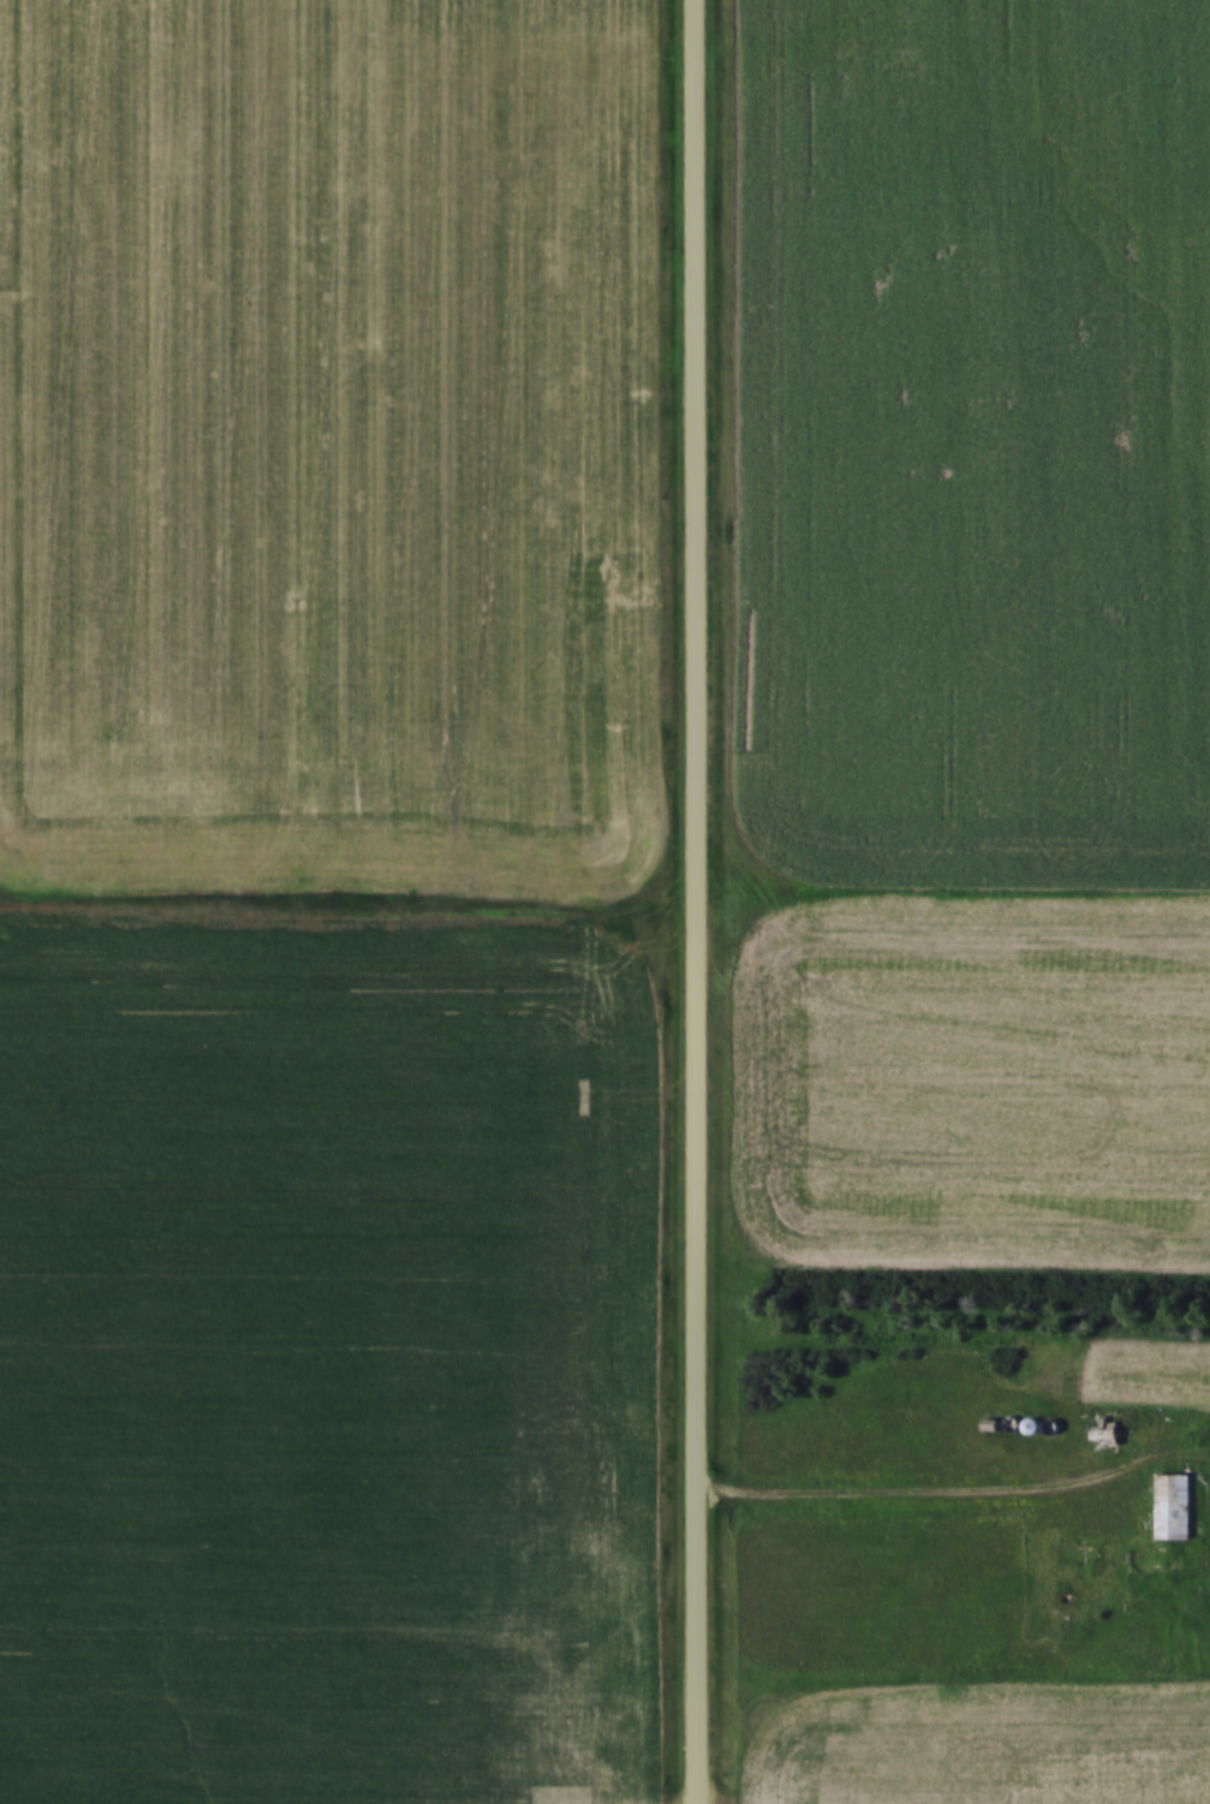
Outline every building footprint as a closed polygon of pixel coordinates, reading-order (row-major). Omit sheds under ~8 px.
[(1008,1427),(1013,1425),(1015,1422),(1015,1417),(1013,1413),(1008,1411),(1003,1413),(1001,1417),(1001,1422),(1003,1425),(1008,1427)] [(1029,1429),(1032,1428),(1036,1424),(1036,1419),(1032,1415),(1029,1413),(1024,1415),(1020,1419),(1020,1424),(1024,1428),(1029,1429)] [(1089,1413),(1103,1413),(1103,1417),(1114,1417),(1114,1448),(1089,1448),(1089,1413)] [(980,1415),(995,1415),(995,1427),(980,1427),(980,1415)] [(1048,1430),(1053,1429),(1055,1425),(1055,1421),(1053,1416),(1048,1415),(1043,1416),(1041,1421),(1041,1425),(1043,1429),(1048,1430)] [(1154,1469),(1186,1469),(1186,1534),(1154,1534),(1154,1469)]
